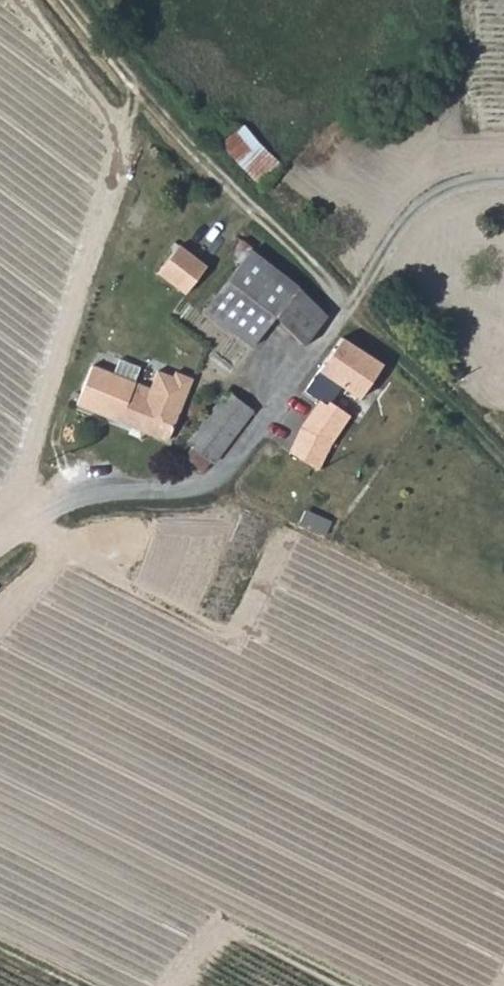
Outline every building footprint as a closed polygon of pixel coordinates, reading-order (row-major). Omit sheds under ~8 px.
[(168,242),(149,273),(180,292),(199,261),(168,242)] [(204,308),(249,344),(272,313),(285,299),(275,290),(287,277),(250,246),(204,308)] [(326,315),(287,277),(275,290),(285,299),(272,313),(292,333),(302,342),(326,315)] [(320,398),(301,424),(330,442),(382,362),(339,334),(305,389),(320,398)] [(109,371),(90,363),(75,401),(165,438),(177,409),(174,408),(146,396),(149,387),(130,380),(136,365),(115,356),(109,371)] [(174,408),(178,398),(149,387),(146,396),(174,408)] [(252,407),(227,387),(185,441),(191,445),(184,455),(202,470),(208,461),(211,461),(252,407)] [(286,448),(306,460),(319,468),(330,442),(301,424),(286,448)] [(301,474),(313,481),(319,468),(306,460),(301,474)]
